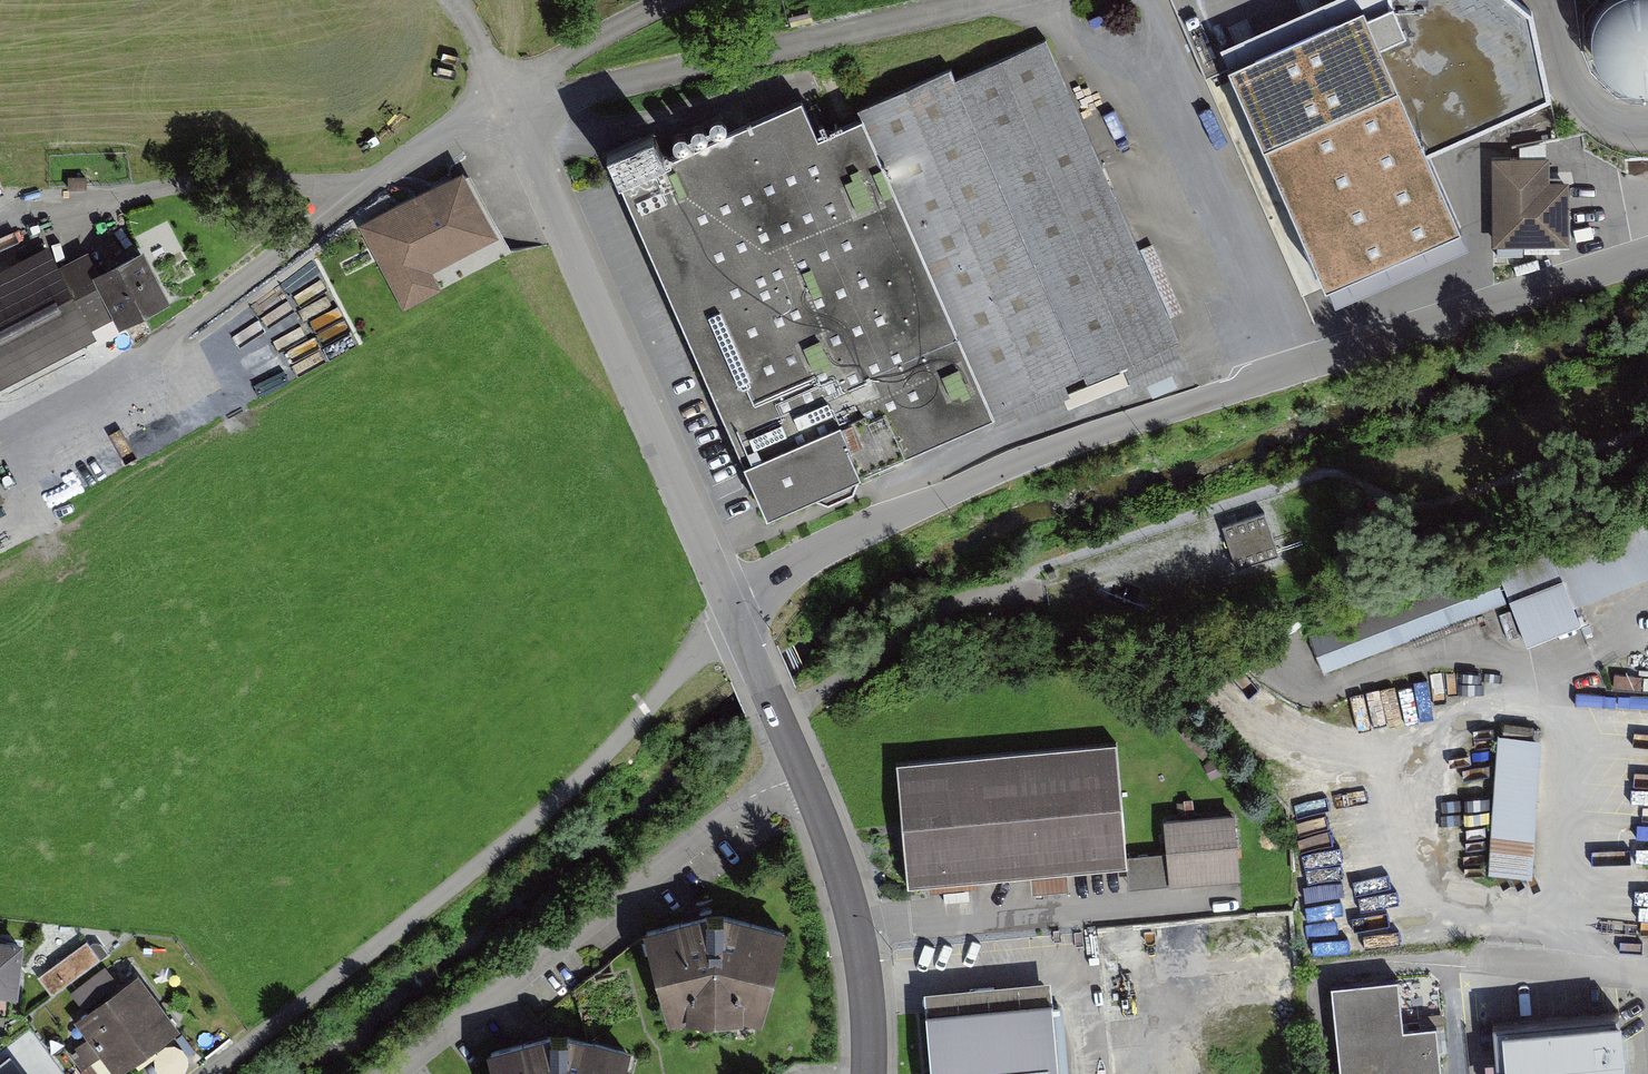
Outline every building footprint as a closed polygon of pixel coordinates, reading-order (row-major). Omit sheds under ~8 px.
[(1309,20),(1327,13),(1323,0),(1302,0),(1309,20)] [(1619,0),(1606,10),(1596,25),(1591,41),(1592,58),(1598,74),(1609,87),(1624,96),(1641,100),(1647,99),(1647,0),(1620,0),(1619,0)] [(1253,16),(1232,21),(1238,50),(1259,45),(1253,16)] [(662,139),(612,160),(767,525),(873,480),(871,475),(1004,420),(1003,417),(1179,343),(1052,42),(958,82),(955,74),(865,112),(868,120),(821,140),(808,109),(673,165),(662,139)] [(1552,158),(1493,159),(1495,245),(1571,244),(1570,182),(1552,182),(1552,158)] [(464,178),(364,232),(410,317),(448,297),(440,282),(502,249),(464,178)] [(0,269),(0,388),(96,340),(91,329),(121,314),(127,326),(173,303),(147,253),(99,277),(89,257),(59,272),(46,246),(0,269)] [(9,501),(0,482),(0,505),(9,501)] [(1265,513),(1227,525),(1239,564),(1263,557),(1273,554),(1277,553),(1265,513)] [(1500,570),(1315,639),(1329,675),(1514,606),(1511,599),(1500,570)] [(1571,577),(1511,599),(1514,606),(1530,648),(1590,626),(1581,604),(1571,577)] [(1498,733),(1488,872),(1532,875),(1542,737),(1498,733)] [(1116,741),(896,760),(907,885),(1127,865),(1126,854),(1116,741)] [(1126,854),(1127,865),(1129,887),(1241,877),(1235,811),(1163,818),(1166,851),(1126,854)] [(701,919),(642,939),(664,1027),(683,1023),(744,1023),(764,1029),(787,936),(725,918),(701,919)] [(0,936),(0,988),(19,990),(25,939),(0,936)] [(143,974),(78,1019),(116,1073),(117,1073),(181,1029),(143,974)] [(931,1073),(1060,1073),(1051,977),(924,989),(931,1073)] [(1343,985),(1350,1073),(1445,1073),(1442,1029),(1412,1031),(1408,980),(1343,985)] [(1510,1030),(1513,1073),(1637,1073),(1634,1023),(1510,1030)] [(496,1050),(502,1073),(632,1073),(638,1053),(583,1037),(556,1035),(496,1050)]
